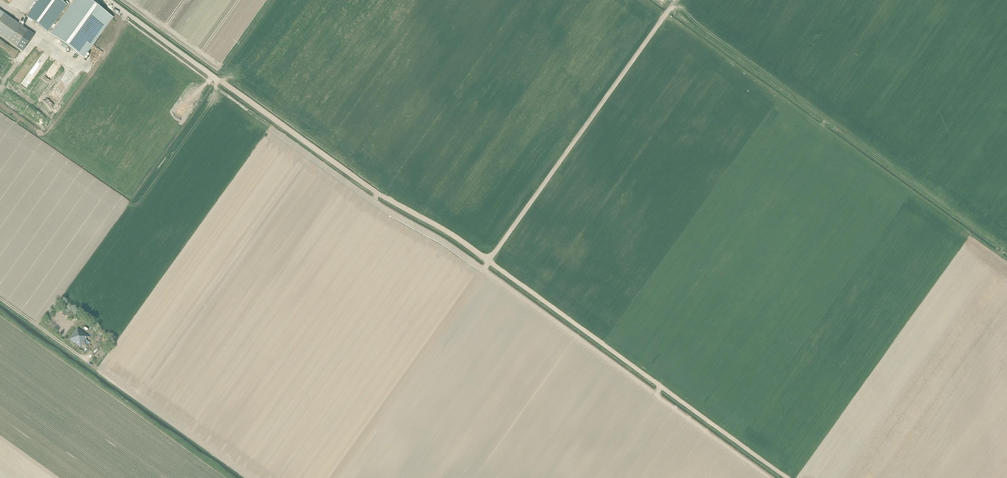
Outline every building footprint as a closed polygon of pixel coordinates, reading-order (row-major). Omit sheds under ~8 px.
[(27,17),(48,32),(67,6),(60,0),(39,0),(27,17)] [(51,35),(63,44),(61,47),(66,51),(68,47),(83,58),(113,18),(88,0),(77,0),(51,35)] [(23,52),(34,36),(0,11),(0,36),(23,52)] [(0,37),(0,49),(6,54),(12,46),(0,37)] [(43,52),(38,48),(14,80),(19,84),(43,52)] [(50,57),(44,52),(21,84),(27,89),(50,57)] [(63,66),(56,61),(32,94),(39,99),(63,66)] [(75,76),(68,70),(53,91),(60,96),(75,76)] [(64,308),(61,311),(68,316),(71,313),(64,308)] [(88,337),(78,330),(77,329),(70,340),(80,348),(88,337)]
